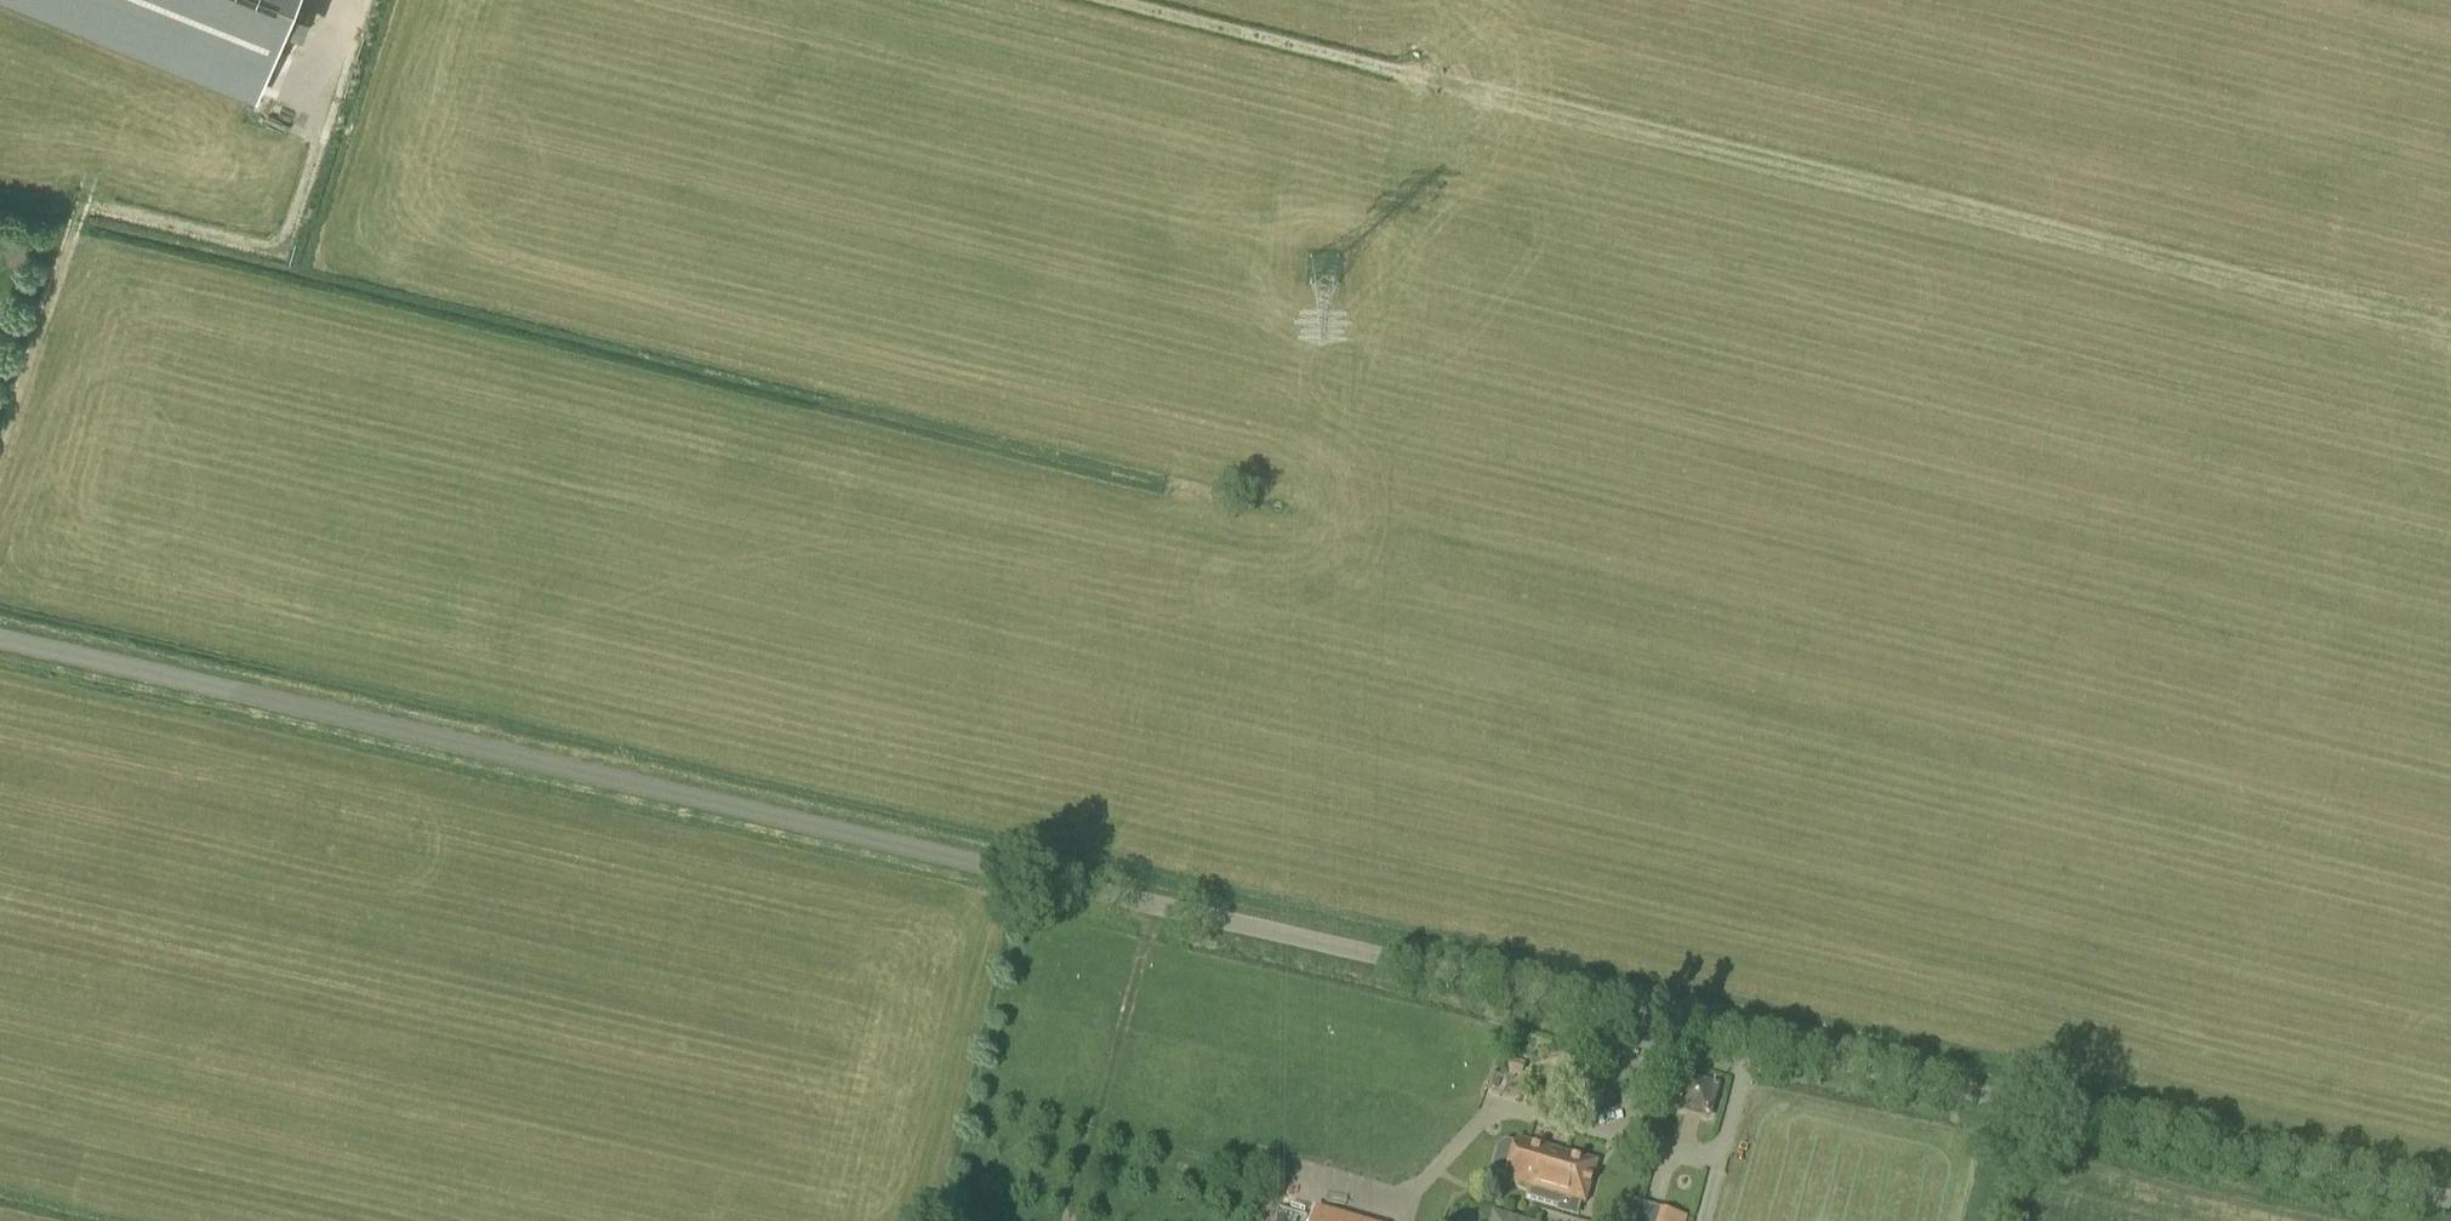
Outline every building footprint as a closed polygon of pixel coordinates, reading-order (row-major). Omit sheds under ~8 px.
[(257,100),(297,0),(4,0),(257,100)] [(1685,1075),(1675,1111),(1710,1121),(1720,1084),(1685,1075)] [(1560,1172),(1565,1156),(1515,1142),(1503,1183),(1528,1190),(1530,1183),(1536,1185),(1542,1167),(1560,1172)] [(1314,1207),(1310,1220),(1362,1220),(1314,1207)] [(1687,1217),(1659,1209),(1656,1220),(1686,1220),(1687,1217)]
